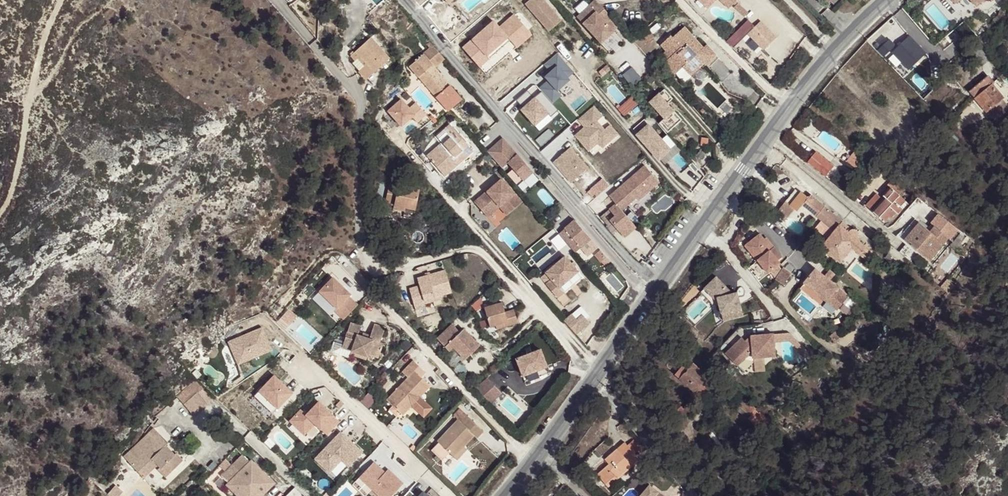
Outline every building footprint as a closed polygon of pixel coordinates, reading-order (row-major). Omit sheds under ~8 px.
[(543,0),(529,0),(525,4),(549,31),(561,20),(543,0)] [(620,26),(597,0),(595,0),(577,16),(601,43),(620,26)] [(703,4),(708,9),(716,0),(708,0),(703,4)] [(729,9),(733,5),(728,0),(720,0),(729,9)] [(741,3),(738,6),(746,16),(750,12),(741,3)] [(521,47),(537,34),(518,11),(504,23),(499,18),(464,47),(482,68),(516,40),(521,47)] [(782,36),(764,20),(760,25),(751,18),(731,41),(738,47),(750,34),(769,50),(782,36)] [(691,34),(685,27),(673,38),(671,36),(661,45),(666,51),(671,57),(669,59),(665,63),(675,74),(683,67),(691,76),(705,63),(706,65),(717,55),(707,44),(704,48),(696,39),(691,43),(687,38),(691,34)] [(911,29),(885,49),(898,67),(905,62),(912,70),(931,55),(911,29)] [(643,31),(633,40),(647,55),(657,46),(643,31)] [(696,39),(691,34),(687,38),(691,43),(696,39)] [(389,58),(370,37),(350,55),(355,60),(357,58),(364,66),(359,71),(365,79),(389,58)] [(435,68),(445,60),(440,54),(433,46),(409,66),(441,103),(455,91),(435,68)] [(558,107),(587,85),(562,51),(546,62),(555,74),(540,85),(543,89),(522,104),(539,126),(561,110),(558,107)] [(663,53),(669,59),(671,57),(666,51),(663,53)] [(544,63),(532,77),(541,85),(553,71),(544,63)] [(626,75),(636,86),(645,78),(636,66),(626,75)] [(1007,110),(1007,106),(1003,99),(1005,98),(993,84),(995,82),(989,75),(969,92),(986,112),(987,111),(995,121),(1007,110)] [(462,98),(455,91),(441,103),(448,110),(462,98)] [(666,122),(673,131),(689,118),(667,91),(656,100),(670,118),(666,122)] [(390,110),(406,128),(422,113),(406,95),(390,110)] [(636,98),(621,107),(625,115),(641,106),(636,98)] [(593,106),(578,119),(583,125),(585,122),(589,127),(587,129),(585,127),(584,127),(575,135),(589,151),(598,143),(600,145),(615,131),(610,125),(604,130),(596,121),(602,116),(593,106)] [(432,114),(429,117),(434,123),(437,120),(432,114)] [(640,124),(661,162),(678,152),(657,114),(640,124)] [(446,132),(447,134),(453,128),(450,124),(436,136),(438,138),(446,132)] [(469,154),(473,151),(453,128),(447,134),(450,137),(442,143),(445,146),(430,159),(441,172),(449,165),(453,169),(463,160),(459,156),(466,150),(469,154)] [(600,145),(602,148),(618,134),(615,131),(600,145)] [(503,139),(488,153),(502,169),(508,164),(523,182),(533,173),(503,139)] [(426,155),(430,159),(445,146),(442,143),(441,142),(426,155)] [(581,175),(588,168),(570,148),(553,162),(567,178),(576,170),(581,175)] [(459,156),(463,160),(469,154),(466,150),(459,156)] [(829,176),(838,165),(821,150),(812,162),(829,176)] [(864,176),(872,166),(861,157),(853,167),(864,176)] [(449,165),(441,172),(445,176),(453,169),(449,165)] [(659,182),(644,166),(609,196),(616,204),(609,210),(615,216),(610,221),(625,238),(636,227),(622,211),(636,198),(638,201),(650,190),(659,182)] [(571,183),(581,175),(576,170),(567,178),(571,183)] [(898,193),(903,187),(891,178),(886,184),(891,188),(884,196),(889,200),(887,202),(876,194),(866,206),(886,221),(889,216),(892,218),(896,212),(898,214),(903,208),(901,206),(907,200),(898,193)] [(501,179),(474,202),(484,214),(490,208),(488,207),(495,201),(499,206),(502,204),(509,213),(521,202),(501,179)] [(376,198),(382,200),(385,182),(380,181),(376,198)] [(393,204),(405,207),(414,209),(419,189),(389,182),(385,203),(393,204)] [(805,211),(814,194),(805,190),(797,207),(805,211)] [(841,225),(843,222),(817,199),(809,209),(814,214),(835,232),(832,235),(822,246),(841,262),(852,248),(874,267),(877,256),(857,239),(859,236),(859,233),(857,230),(854,229),(851,230),(849,232),(841,225)] [(487,217),(499,206),(495,201),(488,207),(490,208),(484,214),(487,217)] [(783,206),(790,216),(797,210),(790,201),(783,206)] [(507,215),(509,213),(502,204),(499,206),(507,215)] [(835,232),(814,214),(812,217),(832,235),(835,232)] [(920,223),(915,219),(900,237),(904,241),(920,223)] [(576,221),(560,235),(576,254),(592,240),(576,221)] [(920,223),(904,241),(908,244),(918,252),(929,262),(949,238),(935,227),(931,232),(920,223)] [(758,260),(774,247),(769,241),(767,243),(764,239),(760,234),(745,246),(757,261),(758,260)] [(908,244),(901,253),(911,261),(918,252),(908,244)] [(758,260),(769,273),(781,263),(779,260),(775,256),(779,253),(774,247),(758,260)] [(543,269),(556,256),(551,250),(538,264),(543,269)] [(579,272),(566,256),(546,273),(551,279),(546,284),(558,297),(564,291),(560,288),(579,272)] [(783,268),(776,279),(784,285),(791,273),(783,268)] [(825,276),(816,268),(804,283),(837,310),(849,296),(830,280),(825,276)] [(830,270),(825,276),(830,280),(836,274),(830,270)] [(417,278),(419,285),(409,288),(414,306),(425,303),(424,299),(440,295),(450,292),(445,271),(417,278)] [(316,296),(345,323),(365,301),(336,275),(316,296)] [(724,320),(744,315),(740,302),(735,303),(734,299),(739,298),(737,292),(733,293),(716,277),(708,285),(704,288),(701,292),(712,303),(716,299),(715,298),(718,298),(724,320)] [(803,294),(796,300),(810,312),(816,305),(803,294)] [(442,299),(440,295),(424,299),(425,303),(442,299)] [(504,312),(501,302),(484,307),(490,326),(495,325),(507,322),(508,326),(518,323),(517,322),(514,309),(504,312)] [(522,307),(514,309),(517,322),(525,320),(522,307)] [(385,327),(374,323),(370,334),(369,338),(362,336),(358,334),(361,326),(350,322),(342,348),(351,351),(368,357),(369,354),(378,357),(383,343),(380,342),(385,327)] [(571,329),(583,342),(596,331),(590,323),(584,328),(579,322),(571,329)] [(451,323),(436,338),(448,351),(452,347),(464,359),(479,345),(463,328),(459,331),(451,323)] [(267,324),(231,341),(242,366),(278,349),(267,324)] [(740,346),(727,354),(736,368),(754,357),(754,359),(776,363),(778,346),(756,342),(749,347),(743,350),(740,346)] [(740,346),(743,350),(749,347),(747,342),(740,346)] [(540,349),(516,358),(522,375),(546,366),(540,349)] [(367,360),(368,357),(351,351),(349,354),(367,360)] [(776,363),(754,359),(753,364),(775,368),(776,363)] [(786,359),(779,364),(789,376),(795,372),(786,359)] [(414,371),(419,366),(412,360),(402,372),(408,377),(387,400),(402,414),(411,405),(424,417),(432,408),(420,397),(430,386),(414,371)] [(675,375),(701,397),(707,390),(709,392),(716,383),(688,360),(675,375)] [(282,405),(285,408),(301,393),(280,372),(257,394),(275,412),(282,405)] [(495,401),(504,390),(490,378),(481,389),(495,401)] [(203,389),(197,394),(207,405),(212,400),(203,389)] [(184,405),(194,416),(207,405),(197,394),(184,405)] [(740,396),(735,402),(750,415),(755,409),(740,396)] [(309,412),(329,433),(345,419),(324,398),(309,412)] [(697,404),(691,399),(684,408),(682,406),(677,411),(685,418),(697,404)] [(303,407),(291,420),(308,435),(320,422),(303,407)] [(454,415),(458,419),(461,421),(466,415),(459,409),(454,415)] [(756,412),(750,419),(756,423),(762,416),(756,412)] [(437,441),(454,457),(464,446),(474,435),(477,438),(483,431),(466,415),(461,421),(458,419),(437,441)] [(168,443),(154,429),(124,457),(144,478),(157,465),(160,468),(174,454),(165,445),(168,443)] [(317,456),(340,479),(367,452),(344,429),(317,456)] [(628,446),(638,457),(644,451),(634,441),(628,446)] [(609,487),(640,459),(638,457),(628,446),(625,442),(606,460),(609,464),(598,475),(609,487)] [(467,449),(464,446),(454,457),(457,460),(467,449)] [(370,458),(374,462),(362,475),(383,495),(396,495),(412,480),(379,448),(370,458)] [(174,454),(160,468),(158,470),(165,477),(183,461),(175,453),(174,454)] [(274,482),(251,459),(249,461),(242,454),(221,476),(228,483),(226,485),(238,495),(260,495),(274,482)] [(660,494),(648,484),(638,495),(639,495),(662,495),(660,494)] [(110,495),(120,495),(123,493),(115,485),(108,494),(110,495)]
